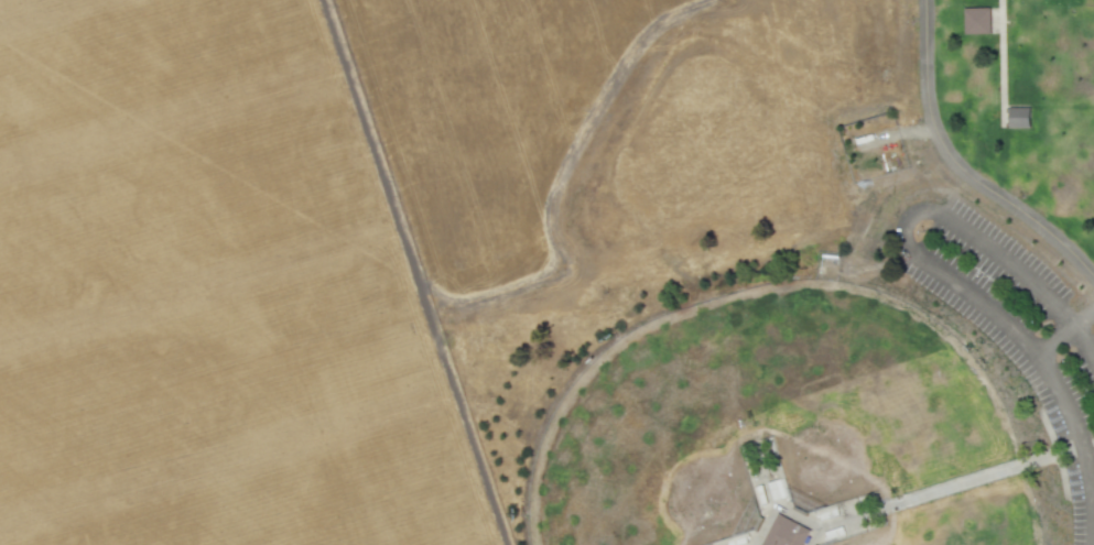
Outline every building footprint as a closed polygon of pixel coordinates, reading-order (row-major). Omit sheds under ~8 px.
[(964,8),(989,8),(990,34),(965,34),(964,8)] [(1009,107),(1029,107),(1029,128),(1009,128),(1009,107)] [(814,531),(807,544),(765,544),(781,513),(814,531)]
